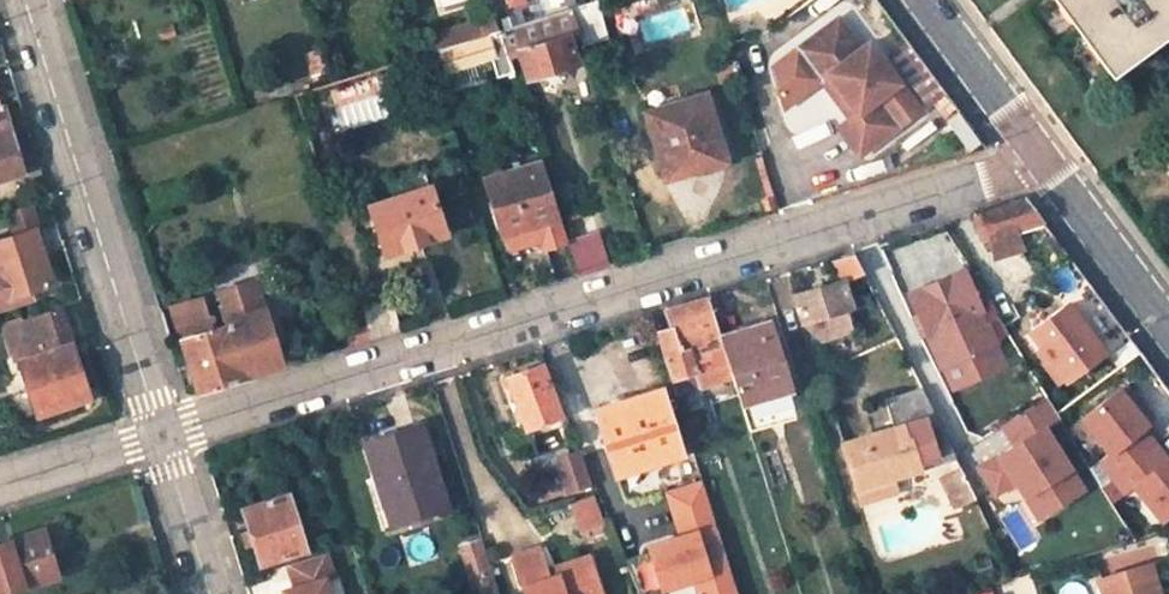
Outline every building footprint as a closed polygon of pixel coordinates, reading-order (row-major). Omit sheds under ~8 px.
[(596,0),(591,0),(571,6),(580,36),(582,42),(607,35),(596,0)] [(1111,77),(1168,33),(1168,0),(1054,0),(1111,77)] [(508,58),(517,56),(525,76),(575,61),(569,39),(580,36),(571,6),(499,29),(508,58)] [(494,13),(412,39),(417,54),(427,51),(499,29),(494,13)] [(835,100),(839,97),(852,115),(848,118),(837,126),(858,154),(896,127),(875,99),(898,83),(868,42),(859,48),(837,18),(804,43),(828,76),(821,81),(835,100)] [(434,74),(488,57),(494,76),(512,71),(508,58),(499,29),(427,51),(434,74)] [(828,76),(804,43),(771,67),(795,100),(821,81),(828,76)] [(731,59),(713,64),(720,82),(737,77),(731,59)] [(918,110),(898,83),(875,99),(896,127),(918,110)] [(703,93),(643,112),(663,178),(724,159),(703,93)] [(835,100),(848,118),(852,115),(839,97),(835,100)] [(23,173),(1,104),(0,105),(0,180),(23,173)] [(538,163),(485,179),(507,249),(545,237),(548,247),(562,243),(538,163)] [(427,186),(368,204),(384,253),(443,234),(427,186)] [(982,227),(993,258),(1019,250),(1017,245),(1023,243),(1018,229),(1042,222),(1024,198),(978,213),(980,219),(982,227)] [(980,219),(974,221),(976,229),(982,227),(980,219)] [(0,240),(0,285),(4,298),(51,283),(33,231),(0,240)] [(598,234),(568,242),(578,273),(607,264),(598,234)] [(840,282),(844,280),(844,282),(864,273),(855,254),(833,261),(840,282)] [(965,270),(909,294),(943,364),(947,362),(994,342),(1009,334),(971,273),(967,274),(965,270)] [(212,327),(181,337),(198,390),(246,375),(245,373),(239,354),(277,343),(266,309),(265,309),(255,277),(217,288),(227,322),(212,327)] [(843,308),(852,306),(844,282),(844,280),(840,282),(796,295),(804,321),(820,338),(850,328),(843,308)] [(203,295),(171,305),(181,337),(212,327),(203,295)] [(670,328),(655,332),(674,394),(731,376),(718,337),(706,297),(664,310),(670,328)] [(389,299),(359,308),(363,320),(368,337),(398,328),(389,299)] [(1066,307),(1030,334),(1065,378),(1101,351),(1066,307)] [(36,414),(88,396),(59,308),(20,320),(32,354),(18,358),(36,414)] [(13,359),(18,358),(32,354),(20,320),(19,316),(2,322),(13,359)] [(342,326),(347,344),(368,337),(363,320),(342,326)] [(786,391),(791,390),(771,324),(745,333),(743,328),(718,337),(731,376),(740,407),(786,391)] [(994,342),(947,362),(957,383),(1003,363),(994,342)] [(282,362),(277,343),(239,354),(245,373),(282,362)] [(540,365),(508,378),(529,428),(561,416),(540,365)] [(1125,384),(1119,388),(1146,424),(1152,420),(1125,384)] [(892,428),(841,445),(859,501),(894,490),(890,477),(918,468),(915,460),(934,454),(937,462),(953,456),(920,387),(883,399),(892,428)] [(1119,388),(1081,416),(1108,451),(1097,459),(1123,493),(1133,485),(1159,520),(1168,512),(1168,456),(1164,460),(1140,428),(1146,424),(1119,388)] [(795,418),(786,391),(740,407),(749,432),(795,418)] [(595,412),(614,471),(678,451),(660,393),(595,412)] [(1047,396),(1013,417),(1025,438),(1015,444),(980,466),(996,492),(1016,480),(1025,474),(1048,511),(1084,489),(1045,427),(1060,417),(1047,396)] [(1003,423),(1015,444),(1025,438),(1013,417),(1003,423)] [(420,426),(365,443),(389,523),(445,507),(420,426)] [(557,494),(587,484),(573,443),(541,454),(557,494)] [(951,496),(970,484),(957,465),(939,477),(951,496)] [(1025,474),(1016,480),(1039,517),(1048,511),(1025,474)] [(702,482),(667,493),(680,536),(682,541),(650,551),(651,553),(626,561),(640,593),(664,593),(663,589),(694,579),(699,593),(737,593),(702,482)] [(972,494),(952,504),(960,520),(980,510),(972,494)] [(288,495),(243,509),(259,562),(304,549),(288,495)] [(570,504),(580,532),(604,525),(593,496),(570,504)] [(0,544),(0,593),(55,576),(41,532),(0,544)] [(649,546),(650,551),(682,541),(680,536),(649,546)] [(478,541),(460,546),(473,593),(494,593),(478,541)] [(525,593),(600,593),(589,557),(555,567),(557,575),(547,578),(538,549),(514,556),(525,593)] [(287,563),(295,586),(284,590),(285,593),(330,593),(325,578),(335,575),(327,551),(287,563)] [(1149,562),(1098,577),(1103,593),(1159,593),(1149,562)]
